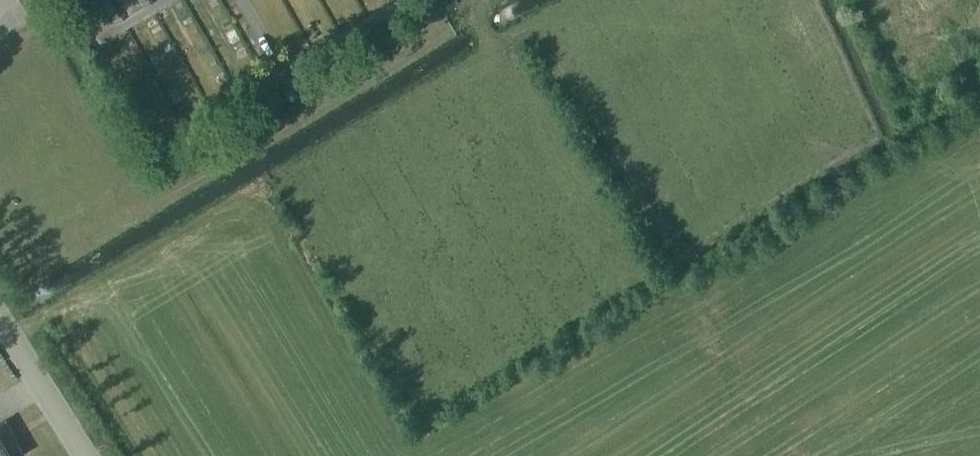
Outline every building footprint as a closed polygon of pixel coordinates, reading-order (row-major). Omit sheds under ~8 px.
[(275,74),(282,86),(294,78),(287,67),(275,74)] [(23,454),(15,440),(17,438),(5,420),(0,424),(0,455),(3,453),(5,455),(19,455),(23,454)]
